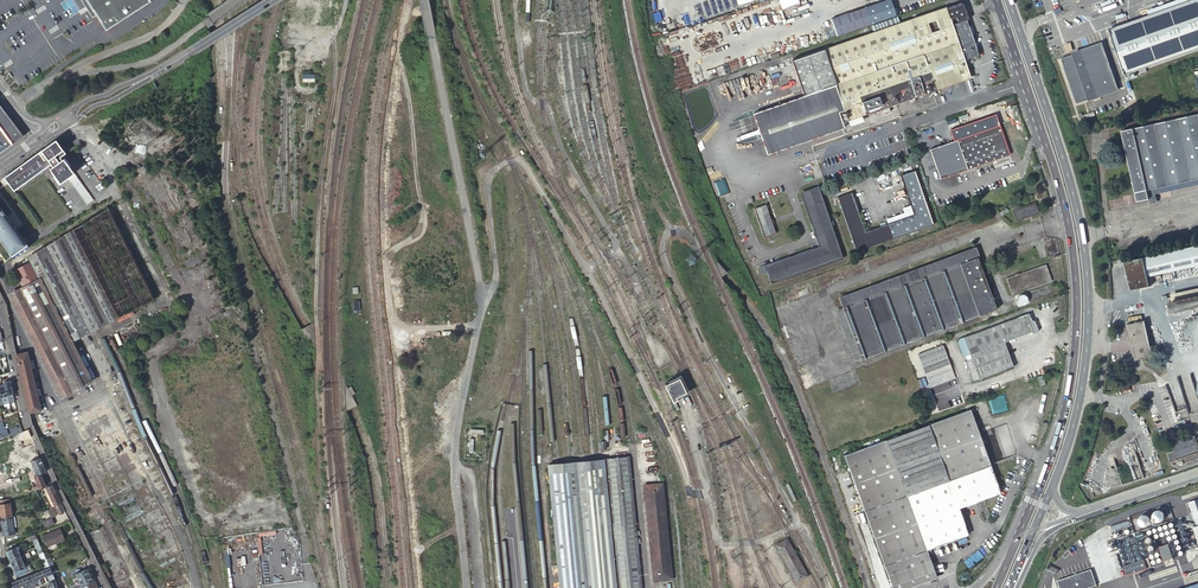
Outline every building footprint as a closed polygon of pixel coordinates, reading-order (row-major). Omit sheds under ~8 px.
[(91,16),(94,14),(85,0),(80,0),(91,16)] [(94,14),(100,23),(104,30),(118,21),(148,0),(85,0),(94,14)] [(892,0),(887,0),(839,17),(843,27),(837,29),(840,35),(897,15),(892,0)] [(1109,31),(1125,77),(1197,51),(1197,0),(1196,0),(1109,31)] [(961,4),(947,9),(953,26),(966,21),(966,19),(968,19),(964,5),(961,4)] [(953,26),(947,9),(947,8),(825,52),(837,86),(849,121),(971,78),(965,61),(978,56),(966,21),(953,26)] [(1062,63),(1077,106),(1118,92),(1101,46),(1061,60),(1062,63)] [(837,86),(825,52),(792,63),(803,95),(804,97),(832,88),(837,86)] [(843,123),(849,121),(837,86),(832,88),(843,123)] [(803,95),(782,103),(753,112),(768,154),(845,127),(843,123),(832,88),(804,97),(803,95)] [(24,137),(0,103),(0,154),(24,137)] [(1122,131),(1137,201),(1149,199),(1147,190),(1197,179),(1197,114),(1122,131)] [(1006,149),(999,127),(946,145),(930,151),(940,180),(956,174),(1009,156),(1006,149)] [(58,147),(54,142),(52,143),(50,145),(54,150),(58,147)] [(61,161),(54,150),(50,145),(48,147),(25,163),(24,163),(22,165),(23,166),(15,172),(5,179),(9,183),(9,184),(14,190),(14,191),(50,164),(52,167),(49,169),(59,182),(65,178),(66,179),(73,174),(63,159),(61,161)] [(933,225),(915,172),(900,177),(914,217),(865,233),(852,194),(837,199),(855,251),(933,225)] [(93,201),(73,174),(66,179),(85,206),(93,201)] [(827,219),(829,218),(818,186),(800,193),(811,225),(815,223),(805,195),(817,191),(827,219)] [(843,258),(829,218),(827,219),(817,191),(805,195),(815,223),(811,225),(818,246),(764,265),(770,283),(843,258)] [(1036,203),(1014,210),(1017,220),(1039,213),(1036,203)] [(776,234),(765,205),(754,209),(764,238),(776,234)] [(12,257),(28,246),(26,243),(22,237),(14,226),(10,220),(0,207),(0,240),(7,250),(11,255),(12,257)] [(107,209),(74,229),(118,317),(155,298),(107,209)] [(52,243),(46,246),(91,331),(118,317),(74,229),(52,243)] [(91,331),(46,246),(45,247),(45,248),(26,259),(28,263),(14,270),(22,288),(9,295),(62,397),(92,381),(73,341),(91,331)] [(1125,262),(1131,290),(1150,286),(1148,276),(1197,265),(1197,246),(1125,262)] [(997,310),(974,248),(839,298),(863,360),(997,310)] [(1051,281),(1046,265),(1006,278),(1012,295),(1051,281)] [(1170,300),(1173,310),(1197,304),(1197,294),(1170,300)] [(972,359),(980,380),(1014,368),(1004,341),(1032,331),(1033,332),(1038,330),(1035,321),(1031,320),(1029,314),(964,337),(968,345),(971,354),(972,359)] [(1153,357),(1145,321),(1127,325),(1135,361),(1153,357)] [(957,378),(944,344),(919,354),(932,388),(957,378)] [(971,354),(968,345),(961,348),(964,357),(971,354)] [(16,352),(29,414),(30,414),(41,411),(30,364),(28,365),(24,351),(16,352)] [(974,383),(980,380),(972,359),(966,361),(974,383)] [(687,392),(681,379),(666,386),(673,403),(678,400),(676,397),(687,392)] [(9,402),(14,401),(10,381),(9,381),(3,382),(4,384),(8,399),(9,402)] [(3,404),(9,402),(8,399),(4,384),(0,386),(0,393),(2,400),(3,404)] [(355,393),(351,387),(347,389),(351,396),(355,393)] [(1191,422),(1197,420),(1197,393),(1184,397),(1191,422)] [(992,412),(992,411),(992,410),(992,409),(991,408),(991,407),(990,406),(989,406),(988,405),(987,405),(986,405),(985,405),(984,405),(982,406),(981,406),(981,407),(980,407),(980,408),(979,410),(979,411),(979,412),(980,413),(980,414),(981,415),(981,416),(982,417),(984,417),(985,418),(987,418),(988,417),(989,417),(990,416),(991,415),(992,414),(992,413),(992,412)] [(907,495),(991,464),(970,408),(887,439),(907,495)] [(10,431),(12,436),(17,434),(22,431),(21,427),(10,431)] [(22,431),(17,434),(23,448),(34,444),(28,429),(22,431)] [(1173,444),(1175,451),(1169,453),(1172,463),(1197,454),(1197,443),(1196,436),(1173,444)] [(887,439),(844,455),(894,587),(905,587),(935,576),(926,550),(907,495),(887,439)] [(37,450),(34,444),(23,448),(11,453),(13,459),(37,450)] [(40,457),(38,452),(11,464),(13,468),(26,463),(40,457)] [(630,456),(549,464),(561,587),(643,587),(630,456)] [(43,465),(40,457),(26,463),(27,466),(31,464),(33,468),(33,469),(43,465)] [(1001,491),(991,464),(907,495),(926,550),(954,540),(969,534),(959,507),(985,497),(1001,491)] [(29,478),(41,474),(46,471),(43,465),(33,469),(35,472),(31,473),(29,478)] [(41,474),(29,478),(35,490),(46,486),(41,474)] [(673,578),(663,482),(646,484),(655,580),(673,578)] [(51,485),(46,487),(45,488),(58,514),(65,511),(51,485)] [(0,500),(0,515),(0,517),(12,515),(10,503),(6,503),(6,499),(0,500)] [(1197,526),(1197,501),(1189,504),(1197,526)] [(48,510),(52,518),(56,515),(52,508),(48,510)] [(45,527),(54,523),(52,518),(48,510),(46,510),(38,511),(45,527)] [(12,515),(0,517),(3,531),(3,535),(15,533),(12,520),(12,515)] [(47,547),(64,539),(60,529),(43,536),(47,547)] [(36,534),(29,537),(30,541),(33,540),(36,546),(40,545),(36,534)] [(808,577),(786,540),(777,546),(798,583),(808,577)] [(1164,562),(1173,558),(1168,544),(1158,547),(1164,562)] [(9,558),(24,551),(23,550),(19,552),(17,546),(6,551),(9,558)] [(25,553),(24,551),(9,558),(11,565),(22,560),(20,555),(25,553)] [(50,567),(48,564),(46,559),(42,561),(45,569),(50,567)] [(22,560),(11,565),(16,576),(27,572),(22,560)] [(1145,560),(1124,565),(1126,575),(1147,570),(1145,560)] [(57,571),(53,561),(48,564),(50,567),(52,573),(56,572),(57,571)] [(52,573),(50,567),(45,569),(42,570),(45,576),(47,575),(50,582),(55,580),(52,573)] [(84,584),(93,580),(87,567),(75,573),(81,585),(84,584)] [(43,584),(44,584),(42,577),(45,576),(42,570),(35,573),(39,582),(40,586),(43,584)] [(1058,581),(1060,587),(1088,587),(1097,585),(1092,570),(1058,581)] [(56,572),(52,573),(55,580),(58,587),(59,587),(63,587),(66,587),(62,577),(58,579),(56,572)] [(35,573),(27,576),(30,584),(32,587),(34,587),(37,587),(35,584),(39,582),(35,573)] [(23,587),(29,587),(27,585),(26,583),(28,583),(29,585),(30,584),(27,576),(20,579),(22,585),(23,587)] [(18,587),(22,585),(20,579),(9,583),(10,587),(18,587)] [(55,580),(50,582),(49,583),(52,587),(56,587),(58,587),(55,580)] [(93,580),(84,584),(81,585),(83,587),(98,587),(93,580)]
